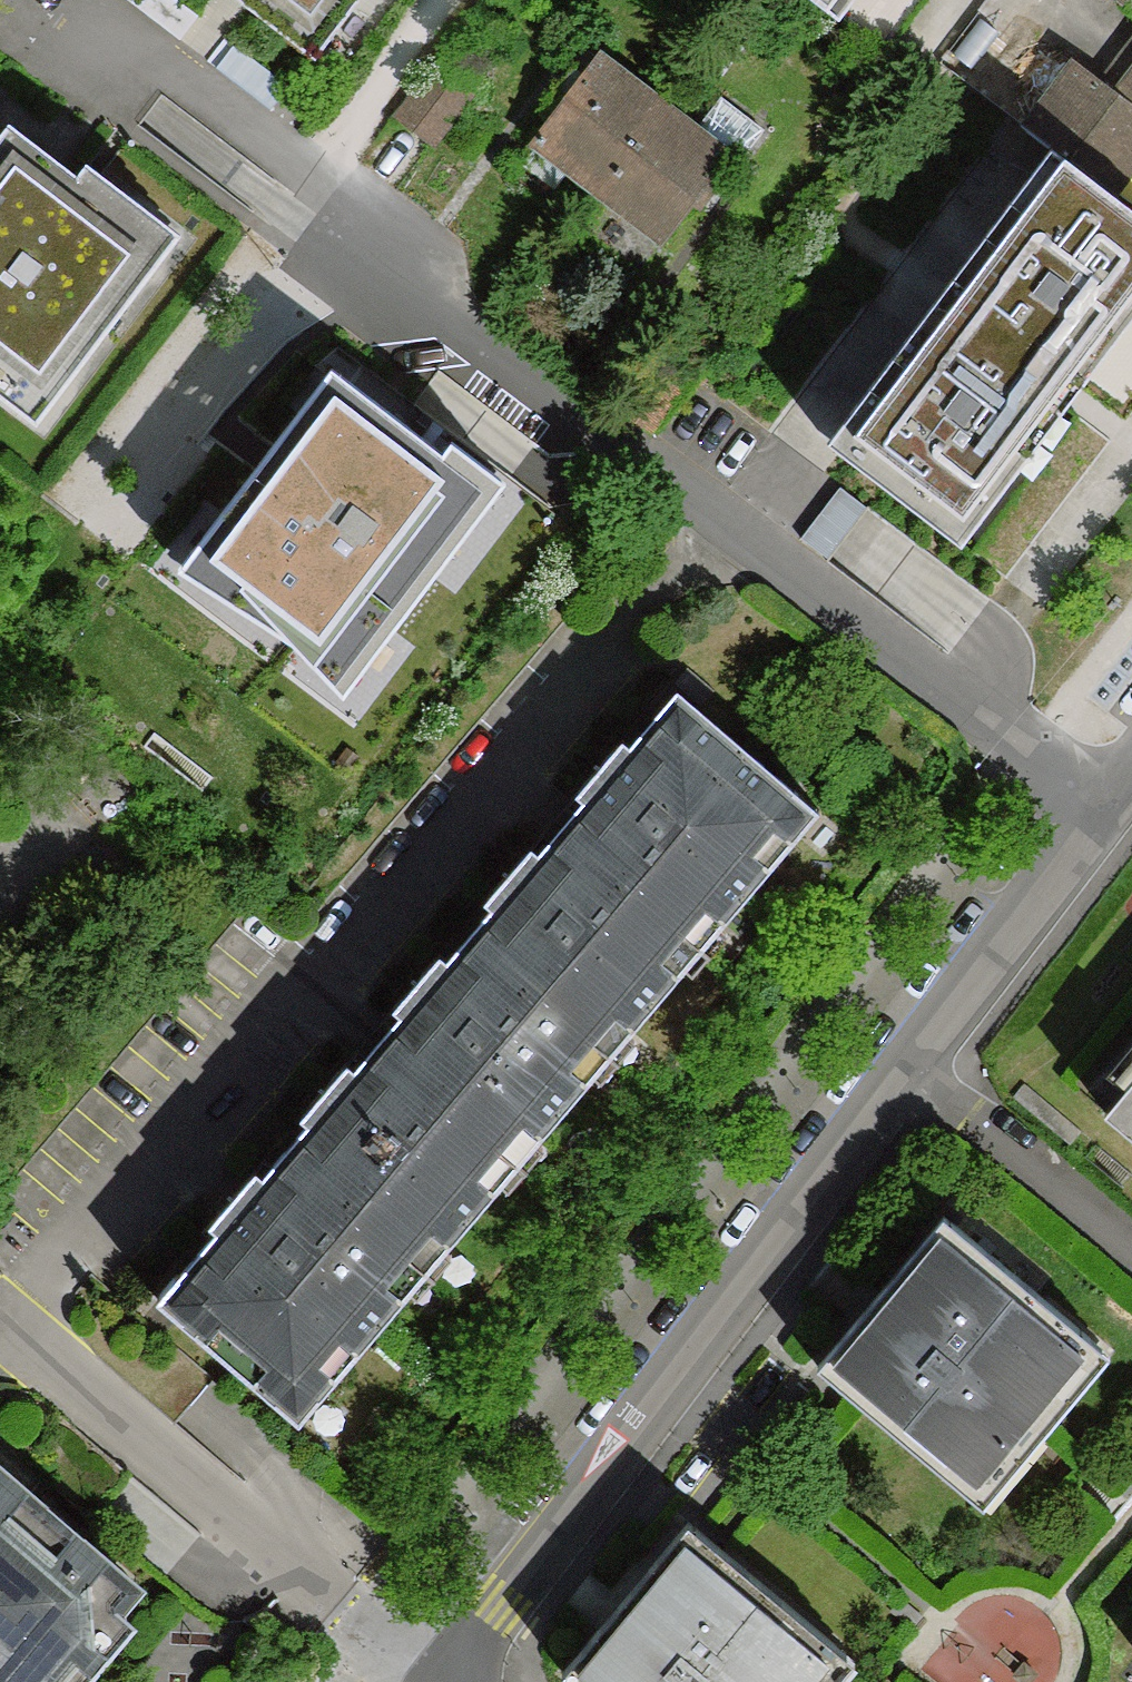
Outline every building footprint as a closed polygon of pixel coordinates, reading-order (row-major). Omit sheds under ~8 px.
[(360,0),(203,0),(302,76),(360,0)] [(839,24),(858,0),(808,0),(839,24)] [(1042,153),(1131,218),(1131,34),(1042,153)] [(599,61),(533,143),(601,190),(662,109),(599,61)] [(474,88),(440,63),(400,118),(433,143),(474,88)] [(723,101),(697,135),(728,158),(737,165),(764,131),(723,101)] [(697,135),(662,109),(601,190),(666,240),(728,158),(697,135)] [(7,132),(0,142),(0,405),(33,430),(178,242),(84,170),(74,183),(7,132)] [(826,449),(964,549),(1072,401),(1131,320),(1131,218),(1042,153),(891,360),(826,449)] [(327,385),(162,595),(262,653),(340,734),(519,508),(447,451),(433,468),(327,385)] [(678,693),(562,830),(693,939),(794,822),(791,804),(798,796),(678,693)] [(562,830),(472,937),(601,1046),(693,939),(562,830)] [(472,937),(379,1044),(509,1153),(601,1046),(472,937)] [(288,1152),(417,1262),(509,1153),(379,1044),(288,1152)] [(1106,1114),(1131,1135),(1131,1082),(1106,1114)] [(158,1300),(281,1400),(287,1393),(307,1392),(417,1262),(288,1152),(158,1300)] [(886,1289),(821,1367),(852,1393),(966,1488),(1092,1339),(946,1217),(886,1289)] [(7,1681),(110,1681),(119,1672),(145,1641),(131,1629),(155,1601),(0,1470),(0,1676),(7,1681)] [(564,1672),(575,1681),(804,1681),(836,1644),(726,1553),(690,1523),(564,1672)]
